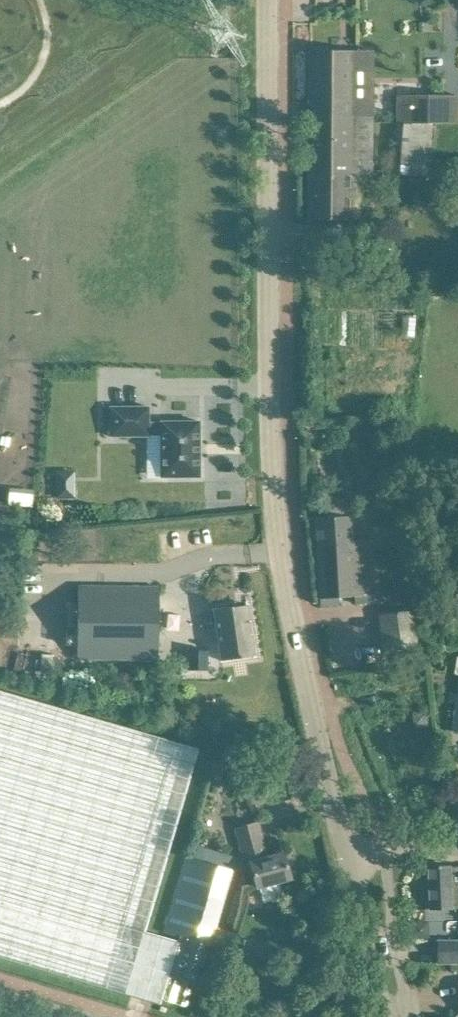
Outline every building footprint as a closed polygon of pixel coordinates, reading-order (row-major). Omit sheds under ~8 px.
[(369,50),(310,50),(309,117),(373,117),(374,100),(370,100),(369,50)] [(457,98),(397,95),(394,121),(432,124),(455,125),(457,98)] [(373,117),(309,117),(309,220),(351,220),(351,178),(372,178),(374,117),(373,117)] [(430,177),(432,124),(394,121),(392,175),(430,177)] [(415,306),(414,325),(425,325),(426,306),(415,306)] [(149,407),(110,407),(110,436),(149,436),(149,435),(161,435),(161,478),(200,478),(200,421),(161,422),(149,422),(149,407)] [(352,516),(335,517),(315,518),(321,606),(340,605),(340,597),(356,596),(356,604),(376,602),(371,538),(353,539),(352,516)] [(34,557),(22,557),(22,571),(34,571),(34,557)] [(158,588),(78,587),(77,659),(157,660),(158,588)] [(248,605),(228,608),(214,610),(222,661),(256,656),(248,605)] [(418,647),(411,609),(387,614),(389,623),(372,626),(377,655),(418,647)] [(207,651),(188,651),(188,670),(207,671),(207,651)] [(197,748),(0,691),(0,958),(159,1004),(161,999),(187,1007),(206,943),(180,936),(178,944),(143,933),(197,748)] [(258,823),(238,828),(236,828),(244,858),(251,856),(252,861),(250,862),(257,888),(261,887),(262,889),(273,886),(272,884),(291,879),(284,853),(265,858),(264,852),(266,852),(258,823)] [(236,858),(221,854),(205,849),(202,861),(184,856),(163,931),(180,936),(206,943),(211,944),(236,858)] [(450,866),(450,865),(428,867),(430,909),(450,908),(457,908),(457,866),(450,866)] [(438,963),(457,963),(457,941),(438,941),(438,963)]
